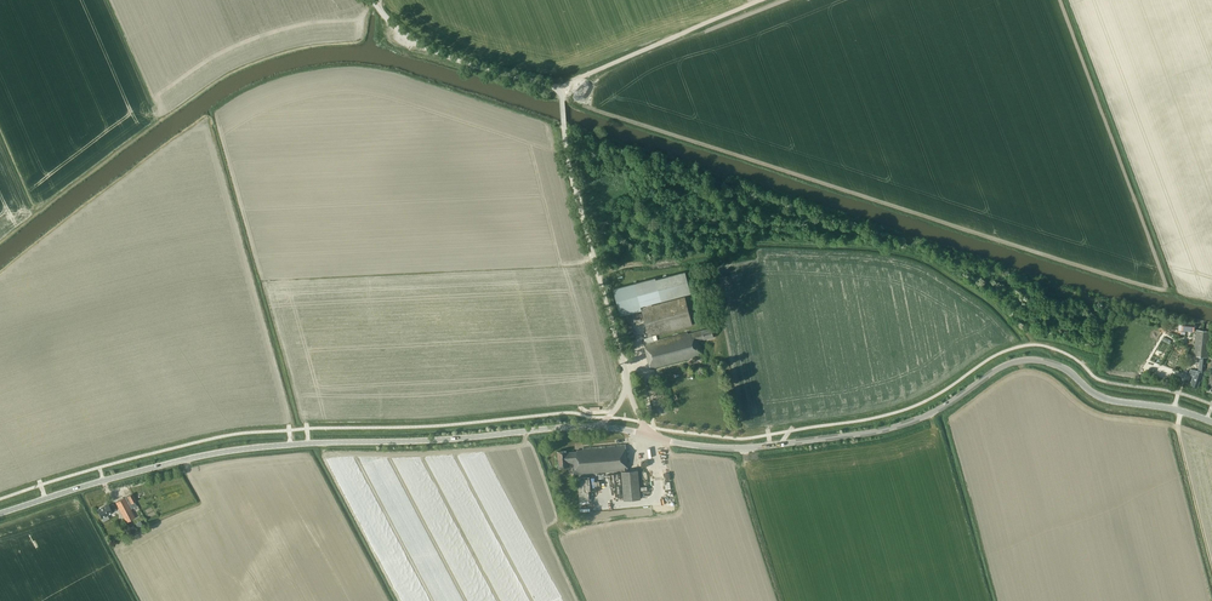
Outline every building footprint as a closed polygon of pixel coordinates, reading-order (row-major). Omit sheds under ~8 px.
[(714,337),(711,328),(688,334),(688,332),(658,340),(656,334),(692,324),(685,296),(662,303),(652,305),(651,304),(661,301),(690,293),(685,272),(655,279),(655,278),(634,283),(613,289),(620,316),(641,310),(648,336),(652,335),(653,341),(644,344),(650,368),(701,355),(698,340),(714,337)] [(1194,325),(1188,323),(1188,325),(1183,324),(1182,331),(1194,334),(1195,328),(1194,328),(1194,325)] [(1193,355),(1200,356),(1198,371),(1201,372),(1201,373),(1195,371),(1192,381),(1193,382),(1192,384),(1198,387),(1200,380),(1201,381),(1204,373),(1205,373),(1207,358),(1207,357),(1208,357),(1211,331),(1196,329),(1193,355)] [(628,470),(626,444),(584,448),(584,450),(577,451),(577,452),(567,453),(567,451),(559,451),(560,468),(568,467),(568,463),(573,463),(574,474),(617,471),(628,470)] [(641,498),(638,469),(620,471),(623,500),(641,498)] [(137,501),(132,493),(115,502),(126,522),(135,517),(133,512),(138,509),(135,502),(137,501)] [(116,510),(113,504),(108,507),(107,505),(97,510),(103,521),(109,518),(107,516),(112,513),(112,512),(116,510)]
